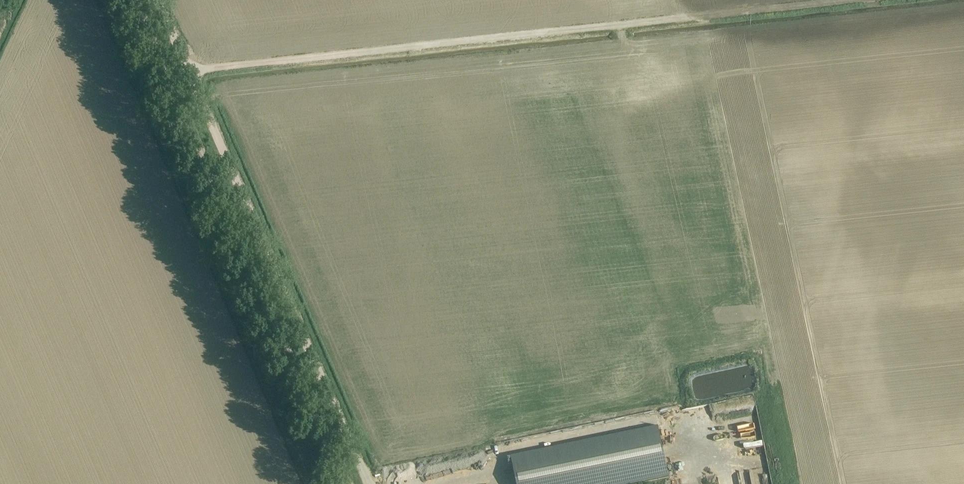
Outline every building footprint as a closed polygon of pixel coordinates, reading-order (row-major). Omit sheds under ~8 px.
[(662,407),(663,420),(676,420),(676,407),(662,407)] [(675,435),(700,434),(700,425),(675,427),(675,435)] [(511,458),(517,483),(637,483),(669,477),(658,427),(511,458)]
